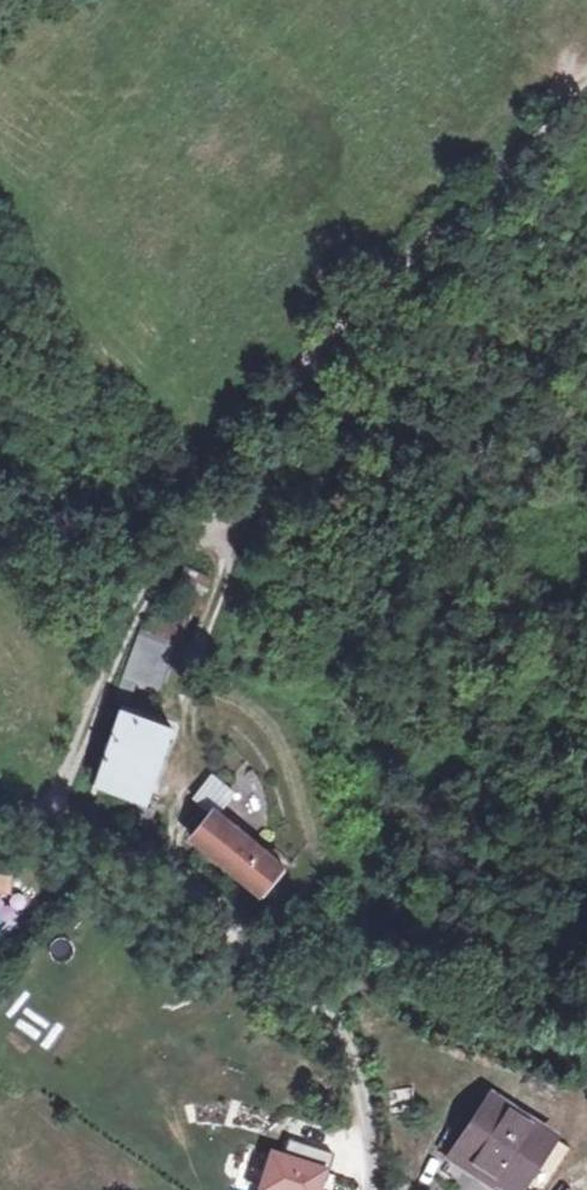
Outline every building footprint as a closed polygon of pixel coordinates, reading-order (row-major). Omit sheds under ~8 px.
[(151,688),(171,630),(139,619),(110,690),(124,695),(129,680),(151,688)] [(92,779),(139,796),(164,722),(118,706),(92,779)] [(195,853),(200,846),(262,892),(283,866),(204,803),(184,834),(190,838),(184,845),(195,853)] [(447,1167),(477,1189),(548,1189),(571,1159),(494,1103),(447,1167)] [(273,1157),(263,1189),(326,1189),(331,1175),(273,1157)]
